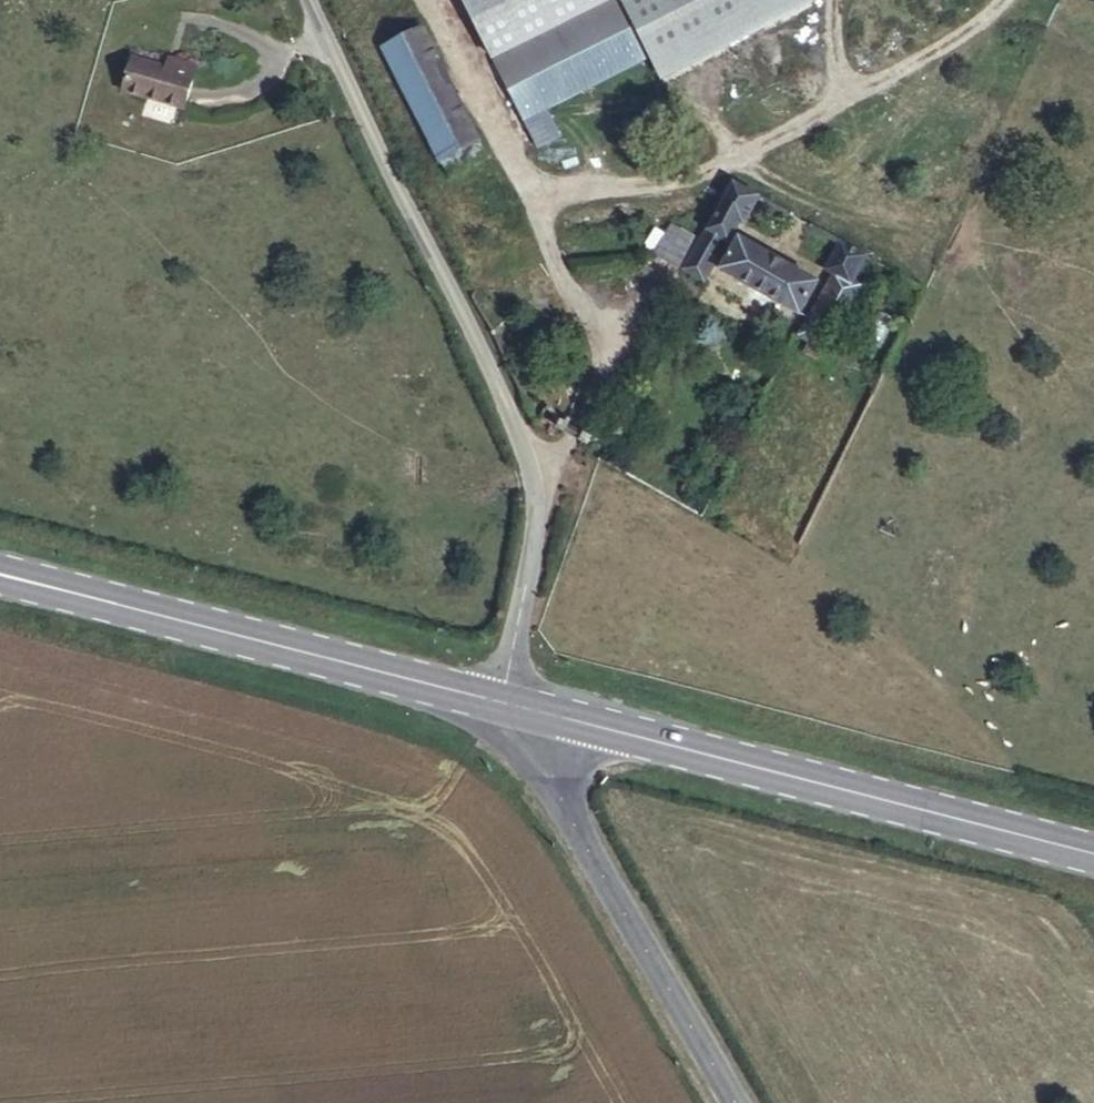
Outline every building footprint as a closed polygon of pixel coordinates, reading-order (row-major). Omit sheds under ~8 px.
[(495,50),(610,0),(473,0),(495,50)] [(495,50),(535,141),(564,127),(550,94),(657,50),(635,0),(610,0),(495,50)] [(657,50),(662,61),(743,26),(802,0),(635,0),(657,50)] [(485,151),(422,12),(382,29),(444,168),(485,151)] [(178,59),(137,44),(127,77),(189,98),(202,56),(182,48),(178,59)] [(683,272),(696,280),(731,220),(738,220),(755,189),(735,178),(700,241),(683,272)] [(654,257),(683,272),(700,241),(673,224),(654,257)] [(829,277),(802,330),(825,343),(855,289),(846,283),(865,249),(842,237),(823,274),(829,277)] [(811,283),(735,240),(717,271),(793,313),(811,283)] [(918,300),(913,310),(926,317),(932,306),(918,300)]
